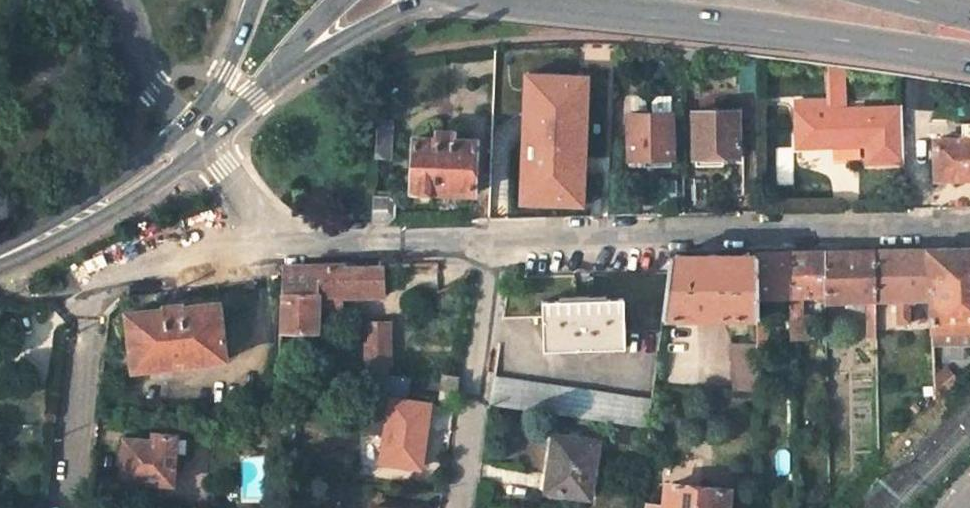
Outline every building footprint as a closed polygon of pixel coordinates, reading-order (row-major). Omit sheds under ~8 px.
[(830,69),(830,100),(831,109),(845,109),(843,71),(830,69)] [(903,107),(932,111),(935,83),(907,79),(903,107)] [(576,190),(580,88),(527,86),(521,188),(576,190)] [(831,146),(831,109),(830,100),(798,100),(798,146),(831,146)] [(831,146),(866,146),(867,161),(904,161),(904,135),(903,109),(845,109),(831,109),(831,146)] [(739,156),(738,113),(694,114),(695,157),(699,157),(699,165),(714,165),(714,157),(739,156)] [(672,159),(671,115),(628,116),(629,160),(657,160),(657,168),(669,168),(669,159),(672,159)] [(390,158),(392,123),(375,122),(373,157),(390,158)] [(935,138),(935,178),(969,179),(969,123),(960,123),(960,138),(935,138)] [(472,196),(476,144),(453,141),(453,133),(437,132),(435,141),(414,140),(410,192),(416,193),(416,203),(432,204),(433,194),(472,196)] [(395,204),(389,198),(372,197),(370,221),(391,221),(395,217),(395,204)] [(910,320),(910,300),(930,299),(927,250),(873,251),(875,301),(895,300),(896,320),(910,320)] [(969,329),(969,250),(927,250),(930,299),(932,331),(969,329)] [(809,338),(808,297),(826,297),(826,251),(788,252),(790,297),(791,338),(809,338)] [(826,297),(826,303),(865,301),(875,301),(873,251),(826,251),(826,297)] [(756,297),(790,297),(788,252),(755,252),(755,256),(756,297)] [(662,320),(756,317),(756,297),(755,256),(670,259),(662,320)] [(315,331),(318,296),(380,294),(380,268),(341,268),(340,266),(281,268),(279,331),(315,331)] [(624,347),(621,298),(540,301),(542,350),(624,347)] [(865,301),(867,339),(877,339),(875,301),(865,301)] [(133,370),(221,360),(217,304),(180,308),(180,305),(164,307),(165,310),(127,315),(133,370)] [(387,366),(387,323),(366,323),(366,366),(368,366),(368,377),(386,377),(386,367),(387,366)] [(765,353),(765,324),(756,325),(757,341),(757,353),(765,353)] [(757,341),(730,342),(731,390),(758,390),(757,353),(757,341)] [(439,398),(454,401),(458,376),(442,374),(442,376),(439,398)] [(648,428),(651,400),(494,375),(490,404),(648,428)] [(419,468),(429,405),(391,399),(381,461),(419,468)] [(588,498),(596,442),(554,436),(546,492),(588,498)] [(177,445),(178,441),(157,439),(156,446),(130,444),(126,484),(173,489),(176,457),(177,445)] [(190,446),(177,445),(176,457),(188,458),(190,446)] [(726,490),(671,485),(669,507),(650,506),(650,507),(725,507),(726,490)]
